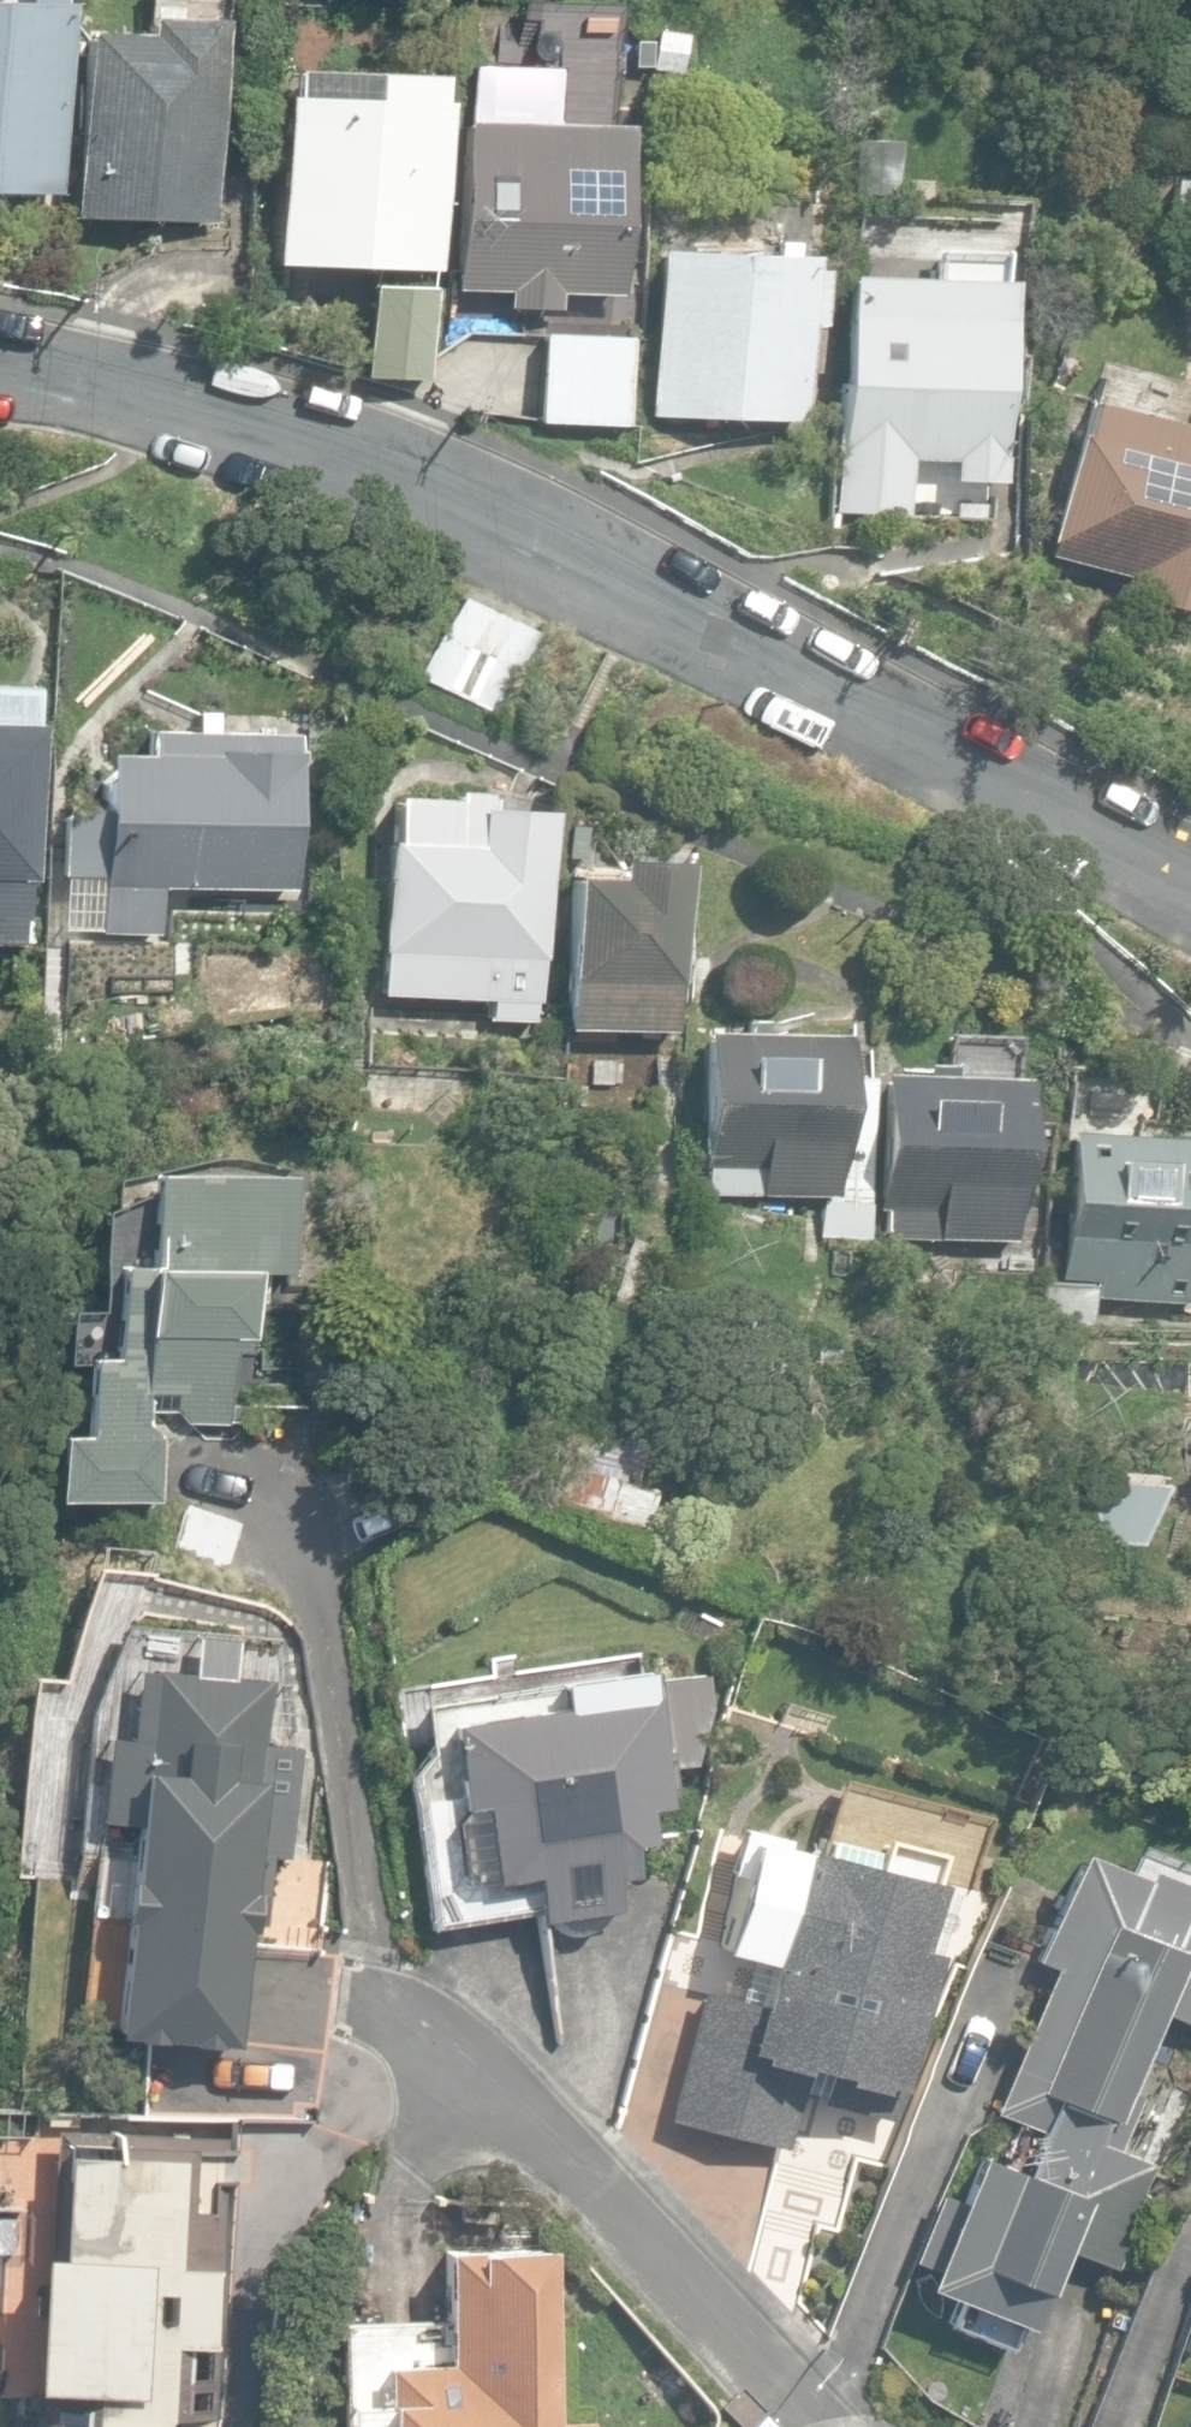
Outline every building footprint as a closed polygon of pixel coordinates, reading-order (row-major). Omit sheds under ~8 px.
[(60,196),(66,1),(57,1),(57,0),(24,0),(24,3),(0,2),(0,194),(60,196)] [(77,220),(217,224),(222,21),(145,19),(145,34),(82,33),(77,220)] [(653,71),(683,75),(689,35),(659,31),(653,71)] [(274,265),(441,271),(448,103),(439,103),(441,76),(370,73),(370,78),(339,77),(292,75),(291,96),(281,95),(274,265)] [(508,306),(561,308),(562,289),(620,291),(626,125),(463,119),(457,288),(508,290),(508,306)] [(1172,222),(1190,222),(1190,174),(1172,174),(1172,222)] [(655,415),(805,419),(808,324),(821,324),(823,271),(812,271),(812,253),(659,250),(655,415)] [(957,479),(1003,481),(1010,279),(847,273),(841,454),(957,458),(957,479)] [(366,377),(432,378),(434,286),(368,284),(366,377)] [(540,424),(622,426),(624,337),(541,336),(540,424)] [(1190,610),(1190,424),(1091,399),(1083,431),(1076,430),(1048,539),(1052,540),(1048,554),(1139,577),(1134,595),(1190,610)] [(424,675),(503,713),(543,631),(464,593),(424,675)] [(33,941),(33,881),(38,881),(42,722),(35,722),(35,687),(0,685),(0,940),(33,941)] [(102,935),(162,936),(165,889),(297,891),(301,749),(293,749),(292,734),(220,732),(220,712),(200,712),(200,733),(147,733),(147,755),(106,754),(105,779),(100,781),(99,803),(106,808),(104,832),(70,831),(69,868),(102,869),(102,935)] [(490,1018),(537,1020),(538,1001),(542,1001),(550,809),(485,807),(486,793),(452,792),(452,797),(393,795),(391,838),(387,837),(380,993),(491,997),(490,1018)] [(572,873),(568,1028),(678,1031),(682,851),(616,850),(615,874),(572,873)] [(828,1245),(849,1245),(849,1239),(868,1239),(872,1076),(847,1076),(847,1034),(770,1033),(770,1019),(747,1018),(747,1032),(707,1031),(704,1194),(835,1196),(835,1202),(824,1202),(823,1237),(828,1237),(828,1245)] [(887,1236),(1017,1238),(1018,1216),(1023,1216),(1024,1182),(1021,1182),(1023,1074),(952,1073),(953,1062),(920,1062),(920,1070),(883,1069),(880,1208),(887,1208),(887,1236)] [(1190,1299),(1190,1132),(1068,1126),(1062,1264),(1104,1266),(1103,1295),(1190,1299)] [(55,1498),(161,1500),(162,1434),(147,1421),(147,1410),(177,1410),(188,1423),(229,1424),(233,1350),(246,1350),(246,1336),(250,1336),(251,1271),(288,1270),(290,1172),(149,1169),(147,1261),(116,1261),(115,1353),(88,1353),(87,1431),(56,1430),(55,1498)] [(1095,1327),(1095,1284),(1045,1284),(1044,1327),(1095,1327)] [(546,1506),(648,1530),(657,1491),(638,1485),(648,1427),(569,1408),(546,1506)] [(1135,1539),(1160,1482),(1081,1477),(1094,1539),(1135,1539)] [(113,2030),(236,2044),(246,1929),(265,1928),(273,1858),(288,1859),(300,1749),(262,1745),(269,1681),(229,1673),(233,1638),(193,1633),(190,1668),(134,1666),(126,1735),(104,1735),(98,1819),(129,1822),(113,2030)] [(572,1929),(579,1930),(586,1929),(593,1926),(599,1922),(603,1916),(605,1909),(620,1907),(615,1877),(634,1875),(629,1842),(649,1839),(644,1805),(664,1802),(664,1789),(671,1788),(664,1744),(656,1745),(641,1671),(421,1703),(431,1750),(416,1772),(434,1928),(557,1914),(560,1921),(565,1925),(572,1929)] [(664,2114),(789,2147),(804,2092),(891,2115),(936,1947),(915,1942),(932,1876),(923,1874),(930,1847),(875,1833),(872,1848),(826,1836),(821,1853),(748,1834),(719,1943),(745,1950),(734,1993),(698,1984),(664,2114)] [(1043,2130),(1047,2119),(1120,2148),(1142,2095),(1132,2091),(1164,2013),(1190,2024),(1190,1895),(1190,1894),(1190,1892),(1190,1885),(1143,1866),(1140,1875),(1077,1850),(1034,1958),(1053,1966),(994,2111),(1043,2130)] [(34,2110),(0,2107),(0,2136),(31,2139),(34,2110)] [(1047,2119),(1043,2130),(1026,2173),(971,2151),(952,2198),(939,2192),(912,2259),(929,2266),(922,2282),(960,2297),(949,2323),(1010,2347),(1020,2322),(1029,2325),(1060,2247),(1113,2268),(1144,2193),(1137,2190),(1150,2160),(1120,2148),(1047,2119)] [(184,2416),(213,2418),(229,2140),(56,2130),(40,2426),(183,2426),(184,2416)] [(591,2410),(564,2411),(557,2237),(437,2242),(441,2364),(381,2366),(382,2395),(350,2396),(351,2426),(592,2426),(591,2410)]
